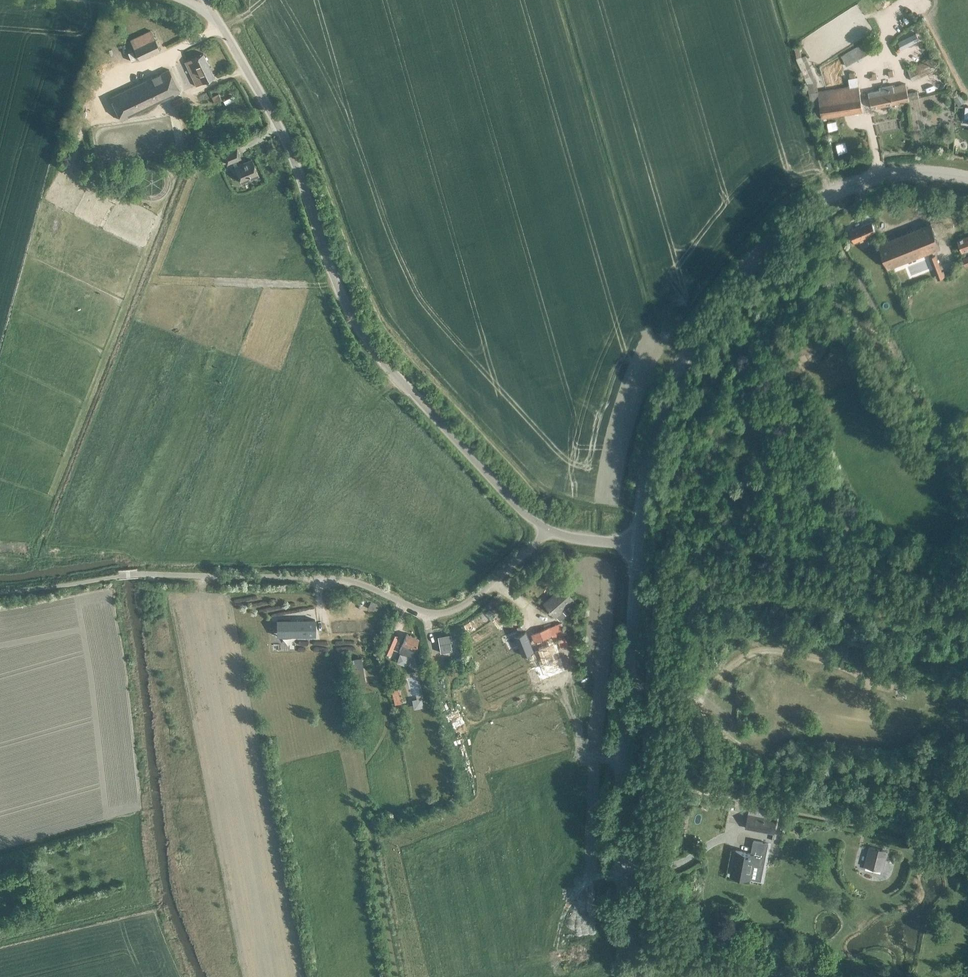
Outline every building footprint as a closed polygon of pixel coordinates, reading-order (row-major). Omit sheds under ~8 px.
[(132,41),(136,48),(135,49),(140,60),(160,50),(151,32),(132,41)] [(902,50),(920,42),(915,32),(898,40),(902,50)] [(847,64),(870,51),(865,41),(841,55),(847,64)] [(203,53),(184,62),(196,86),(215,77),(203,53)] [(913,80),(940,67),(934,56),(907,69),(913,80)] [(169,69),(111,98),(122,120),(180,92),(169,69)] [(816,117),(862,110),(857,76),(856,76),(855,71),(850,72),(850,77),(849,77),(850,86),(809,92),(812,112),(815,111),(816,117)] [(872,108),(919,96),(917,90),(908,92),(906,83),(894,86),(893,84),(881,87),(881,89),(868,92),(872,108)] [(962,93),(954,98),(959,105),(967,100),(962,93)] [(222,100),(219,94),(211,98),(214,104),(222,100)] [(172,104),(175,109),(186,104),(183,99),(172,104)] [(233,161),(242,183),(258,175),(252,159),(239,164),(237,160),(241,158),(237,149),(223,155),(227,164),(233,161)] [(861,239),(864,238),(876,233),(872,222),(849,231),(854,242),(861,239)] [(888,268),(940,248),(930,223),(878,243),(888,268)] [(963,251),(967,249),(967,234),(959,238),(963,251)] [(936,255),(930,257),(934,268),(940,266),(936,255)] [(556,615),(574,599),(562,586),(544,602),(556,615)] [(315,619),(282,620),(282,636),(315,635),(315,619)] [(545,667),(563,660),(554,637),(564,633),(560,622),(532,633),(545,667)] [(446,624),(434,627),(437,643),(448,640),(447,632),(448,632),(446,624)] [(526,628),(515,632),(522,649),(532,645),(526,628)] [(396,635),(390,632),(382,649),(389,652),(396,635)] [(410,657),(411,655),(418,639),(407,634),(403,644),(399,652),(410,657)] [(361,657),(350,658),(354,681),(364,679),(361,657)] [(774,833),(776,819),(749,814),(746,827),(774,833)] [(735,850),(731,875),(749,878),(752,864),(763,866),(768,843),(754,840),(751,853),(735,850)] [(869,847),(865,865),(882,870),(887,851),(869,847)]
